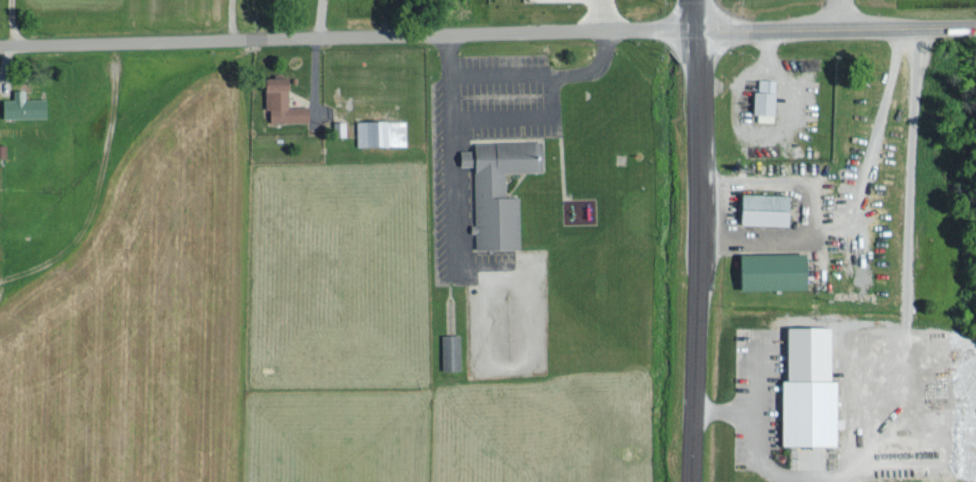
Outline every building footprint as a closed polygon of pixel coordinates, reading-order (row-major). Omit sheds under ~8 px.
[(309,121),(310,104),(289,103),(289,88),(293,88),(294,76),(269,75),(269,87),(265,87),(265,107),(270,107),(270,120),(309,121)] [(757,120),(776,120),(777,77),(758,77),(757,120)] [(3,116),(46,115),(46,96),(26,97),(26,88),(15,89),(15,97),(2,98),(3,116)] [(406,144),(406,119),(357,120),(357,145),(406,144)] [(521,247),(520,195),(506,195),(505,170),(546,170),(545,140),(475,141),(476,148),(461,149),(461,165),(474,165),(475,223),(471,223),(472,232),(476,232),(476,248),(521,247)] [(792,224),(793,193),(742,192),(741,223),(792,224)] [(810,288),(810,251),(740,252),(740,289),(810,288)] [(442,333),(443,369),(462,368),(461,333),(442,333)] [(840,379),(785,379),(784,444),(839,445),(840,379)]
